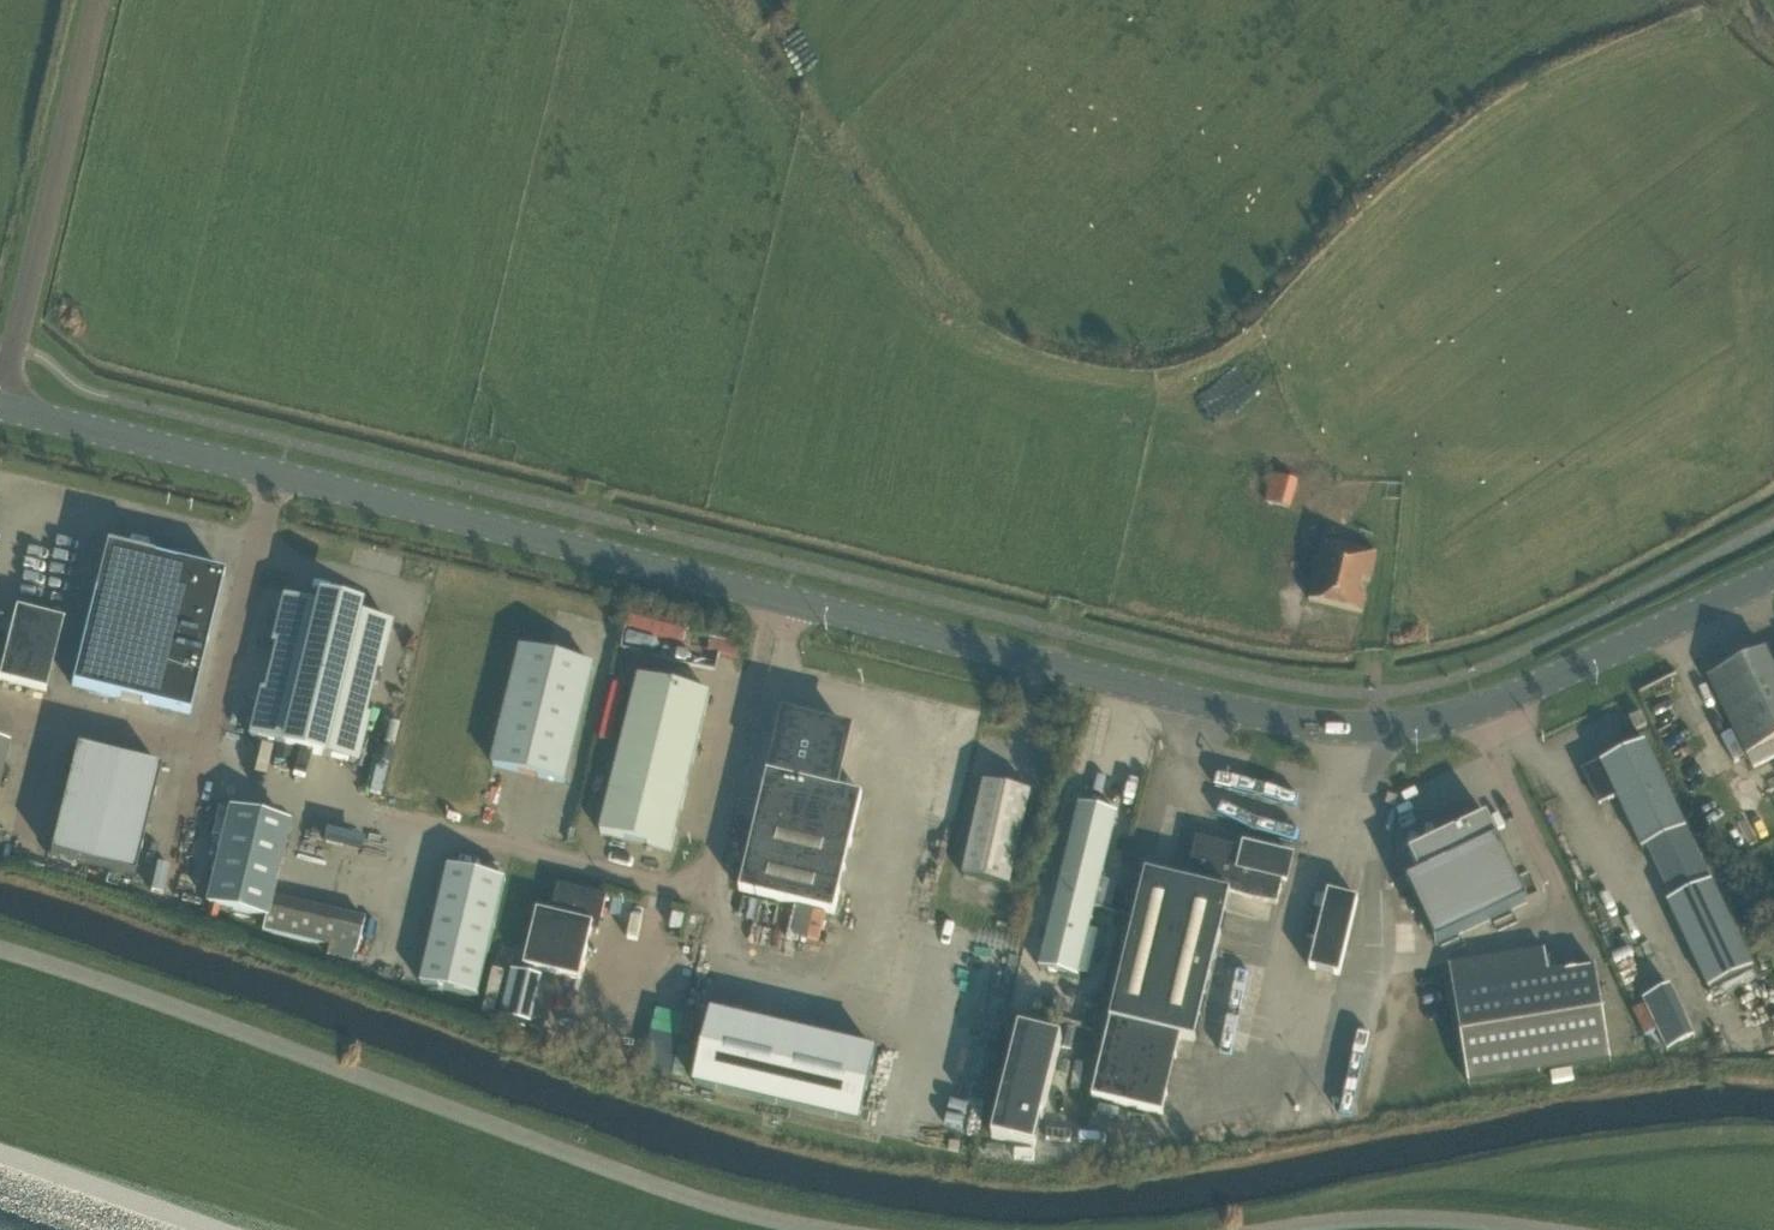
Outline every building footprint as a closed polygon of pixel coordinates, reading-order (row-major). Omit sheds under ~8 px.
[(1291,509),(1298,482),(1272,474),(1265,502),(1291,509)] [(1370,583),(1377,554),(1323,541),(1309,601),(1362,614),(1366,597),(1359,595),(1362,581),(1370,583)] [(223,575),(106,546),(72,685),(189,715),(223,575)] [(45,693),(67,601),(0,584),(0,683),(45,693)] [(287,598),(252,739),(353,764),(388,623),(349,614),(350,608),(327,602),(325,608),(287,598)] [(662,665),(670,629),(642,623),(633,658),(662,665)] [(698,650),(701,637),(674,632),(671,644),(698,650)] [(593,667),(522,650),(493,767),(564,784),(593,667)] [(1709,679),(1747,757),(1773,743),(1773,669),(1765,651),(1709,679)] [(639,679),(600,835),(671,852),(710,696),(639,679)] [(1635,732),(1647,727),(1641,714),(1629,720),(1635,732)] [(768,775),(739,893),(834,915),(863,797),(836,791),(850,733),(787,718),(773,776),(768,775)] [(0,777),(8,744),(0,742),(0,778),(0,777)] [(1616,797),(1642,852),(1675,836),(1678,843),(1689,838),(1644,744),(1584,772),(1599,805),(1616,797)] [(50,856),(134,877),(161,769),(76,748),(50,856)] [(378,750),(375,763),(388,766),(391,753),(378,750)] [(1035,777),(983,764),(949,905),(1015,921),(1027,874),(1018,847),(1035,777)] [(1056,899),(1094,908),(1101,881),(1117,814),(1079,805),(1056,899)] [(230,810),(208,905),(264,918),(269,898),(287,824),(230,810)] [(1419,877),(1407,883),(1437,946),(1528,903),(1487,818),(1408,856),(1419,877)] [(330,829),(326,843),(381,858),(383,848),(367,843),(368,840),(330,829)] [(1243,850),(1196,839),(1186,884),(1146,874),(1110,1022),(1111,1022),(1092,1099),(1162,1116),(1181,1039),(1195,1042),(1230,895),(1277,906),(1283,882),(1287,883),(1293,858),(1244,847),(1243,850)] [(421,985),(478,999),(505,881),(448,868),(421,985)] [(1101,881),(1094,908),(1111,912),(1118,885),(1101,881)] [(1709,884),(1683,896),(1667,904),(1709,992),(1753,970),(1711,883),(1709,884)] [(524,968),(580,981),(595,917),(602,918),(607,898),(558,887),(552,915),(537,912),(524,968)] [(1310,970),(1339,977),(1358,901),(1328,893),(1320,926),(1311,924),(1308,939),(1317,941),(1310,970)] [(1077,979),(1094,908),(1056,899),(1039,969),(1077,979)] [(825,942),(828,914),(802,910),(799,938),(825,942)] [(1545,951),(1449,966),(1468,1085),(1611,1062),(1595,967),(1549,975),(1545,951)] [(1212,999),(1241,1004),(1248,966),(1218,960),(1212,999)] [(530,1026),(541,980),(513,973),(502,1019),(530,1026)] [(711,1014),(694,1085),(859,1124),(927,1140),(951,1144),(968,1075),(875,1053),(711,1014)] [(1019,1029),(991,1140),(1035,1150),(1062,1040),(1019,1029)]
